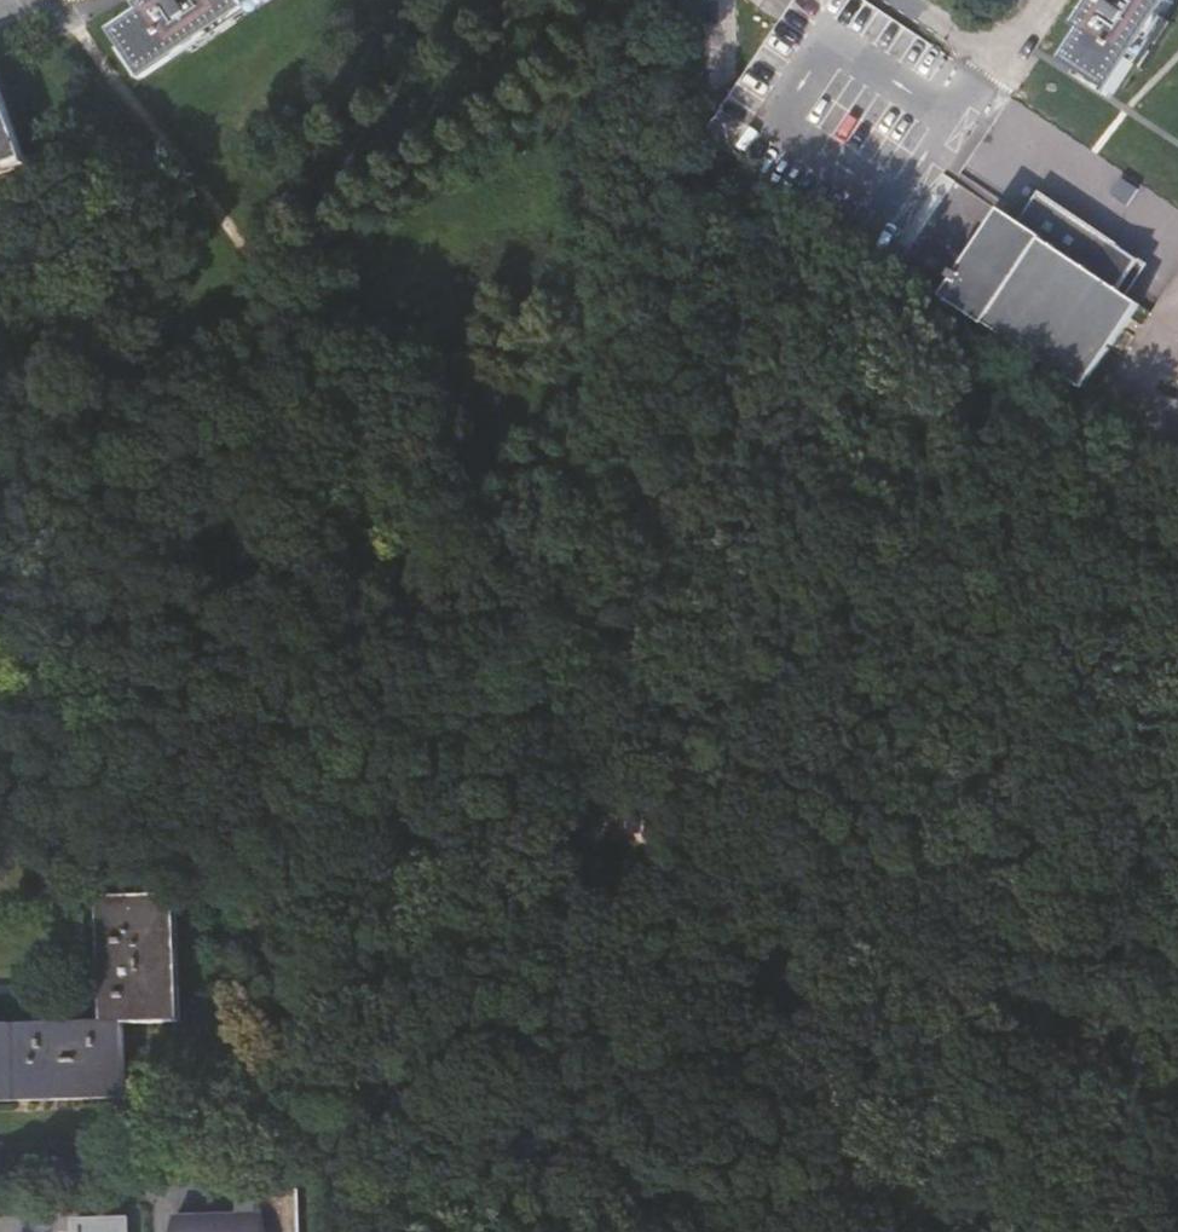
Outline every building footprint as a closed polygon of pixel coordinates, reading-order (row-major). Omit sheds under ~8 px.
[(141,6),(145,12),(115,32),(147,78),(261,0),(149,0),(141,6)] [(726,129),(739,130),(729,151),(786,178),(788,156),(749,137),(798,143),(802,112),(778,110),(751,97),(795,102),(798,78),(785,72),(798,44),(814,46),(816,47),(862,53),(863,43),(923,50),(891,35),(894,10),(873,0),(788,0),(726,129)] [(1098,6),(1083,28),(1090,33),(1070,63),(1116,93),(1177,0),(1088,0),(1098,6)] [(22,158),(0,95),(0,166),(22,158)] [(983,324),(986,323),(1082,387),(1138,305),(1118,292),(1136,265),(1038,197),(1017,228),(1005,220),(950,302),(983,324)] [(0,1024),(0,1100),(123,1096),(121,1022),(177,1020),(173,896),(98,897),(102,1020),(0,1024)] [(294,1186),(233,1188),(234,1215),(172,1216),(172,1231),(296,1231),(294,1186)] [(136,1215),(75,1216),(75,1231),(136,1231),(136,1215)]
